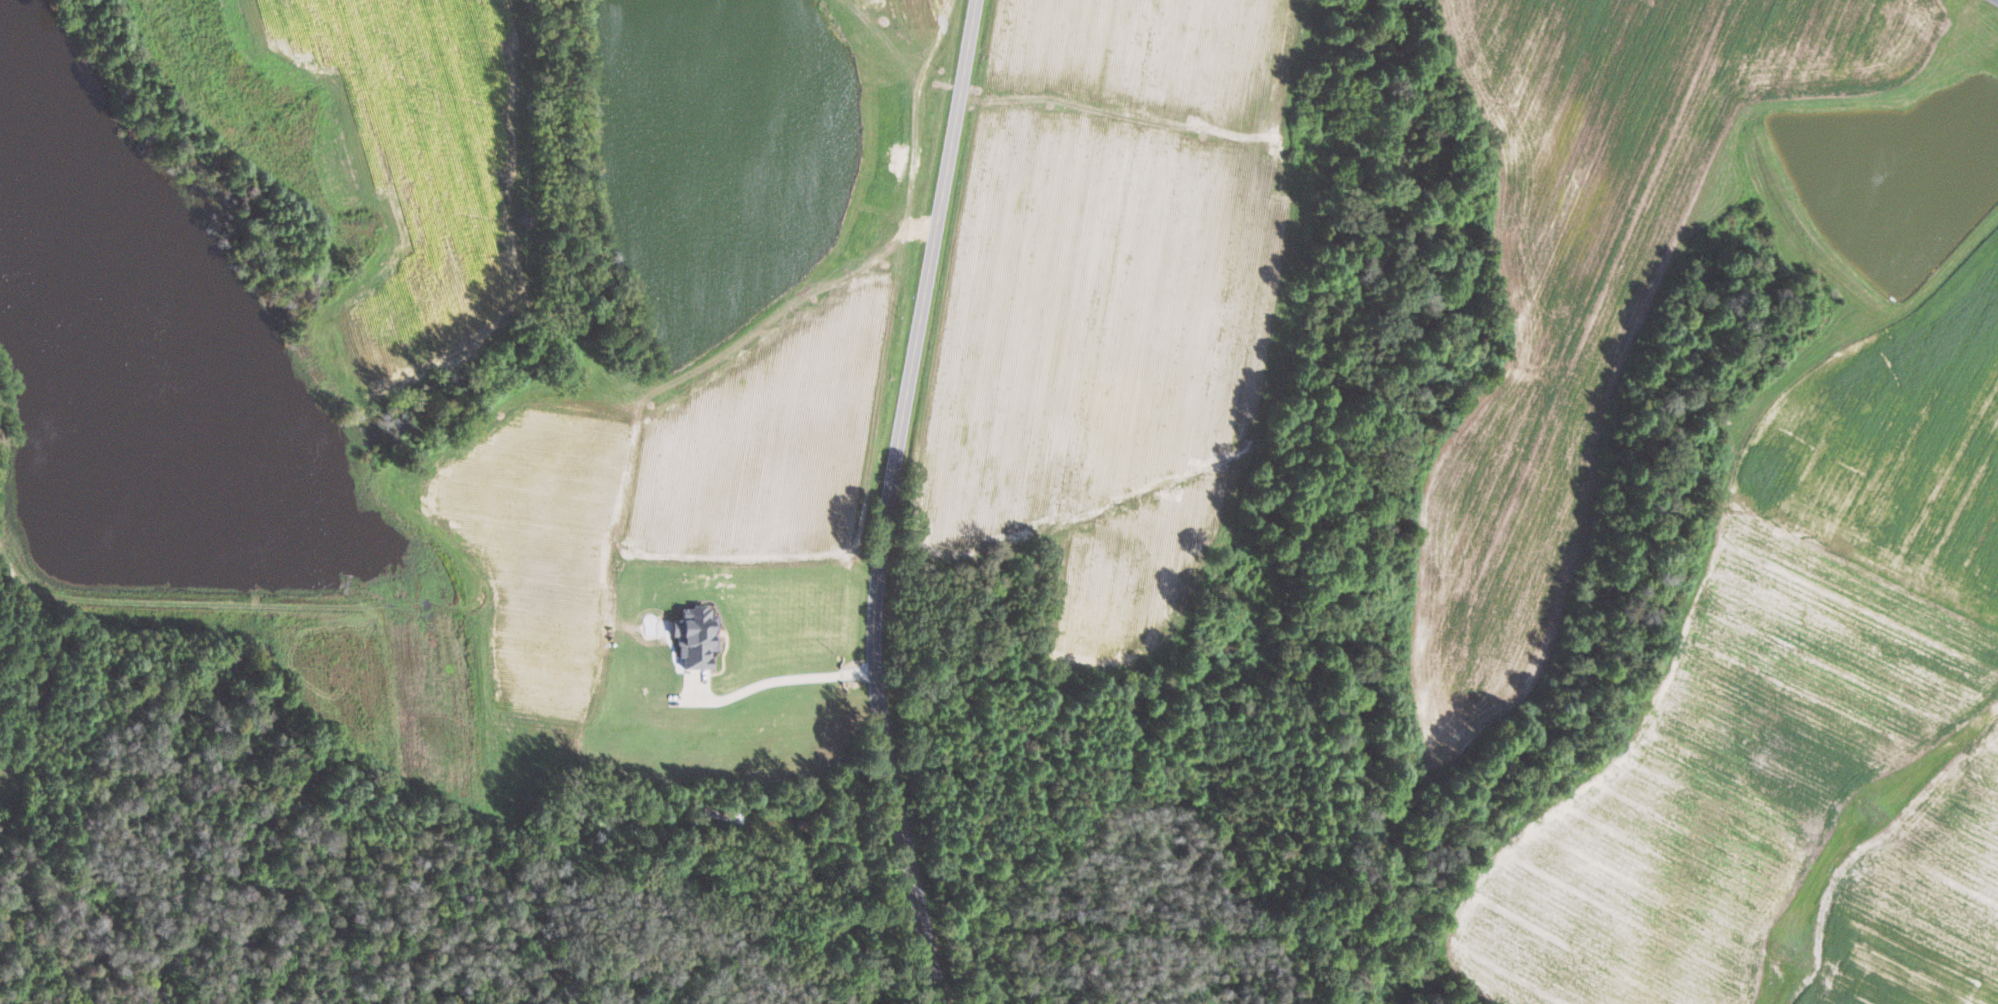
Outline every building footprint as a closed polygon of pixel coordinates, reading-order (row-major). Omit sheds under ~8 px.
[(710,670),(710,651),(717,651),(717,615),(710,615),(710,607),(681,607),(681,620),(670,620),(670,637),(677,637),(677,659),(682,659),(682,670),(710,670)]
